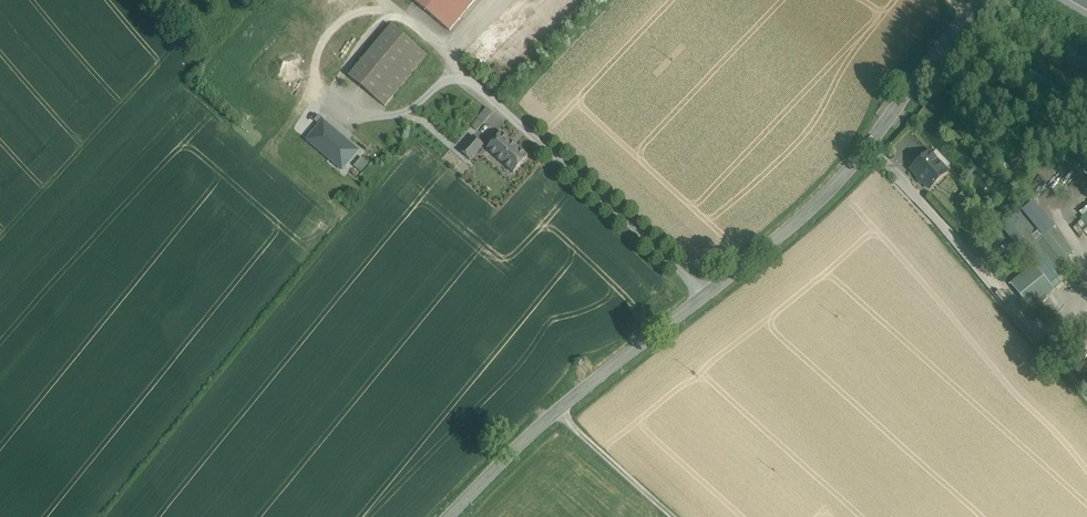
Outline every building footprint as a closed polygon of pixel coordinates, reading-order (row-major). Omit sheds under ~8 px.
[(455,0),(414,0),(413,1),(450,31),(467,10),(455,0)] [(467,10),(476,0),(455,0),(467,10)] [(392,26),(349,77),(385,107),(428,56),(392,26)] [(319,117),(315,121),(320,125),(324,121),(319,117)] [(479,119),(472,127),(477,131),(484,123),(479,119)] [(358,151),(324,121),(320,125),(307,140),(342,170),(358,151)] [(529,157),(502,133),(487,150),(514,173),(529,157)] [(484,145),(474,137),(461,151),(470,160),(484,145)] [(948,172),(930,153),(915,166),(921,172),(917,176),(929,189),(948,172)] [(360,171),(368,162),(361,156),(353,166),(360,171)] [(1040,176),(1030,187),(1036,192),(1045,181),(1040,176)] [(1076,222),(1086,235),(1086,234),(1086,213),(1076,222)] [(1018,216),(1008,225),(1006,223),(998,230),(1013,248),(1033,232),(1018,216)] [(1058,228),(1041,236),(1054,265),(1071,257),(1058,228)] [(1063,276),(1036,243),(1024,253),(1037,269),(1048,282),(1051,285),(1063,276)] [(1037,269),(1030,275),(1034,280),(1028,285),(1019,293),(1026,301),(1048,282),(1037,269)] [(1027,273),(1022,278),(1028,285),(1034,280),(1030,275),(1027,273)] [(1048,282),(1026,301),(1030,307),(1052,287),(1051,285),(1048,282)]
